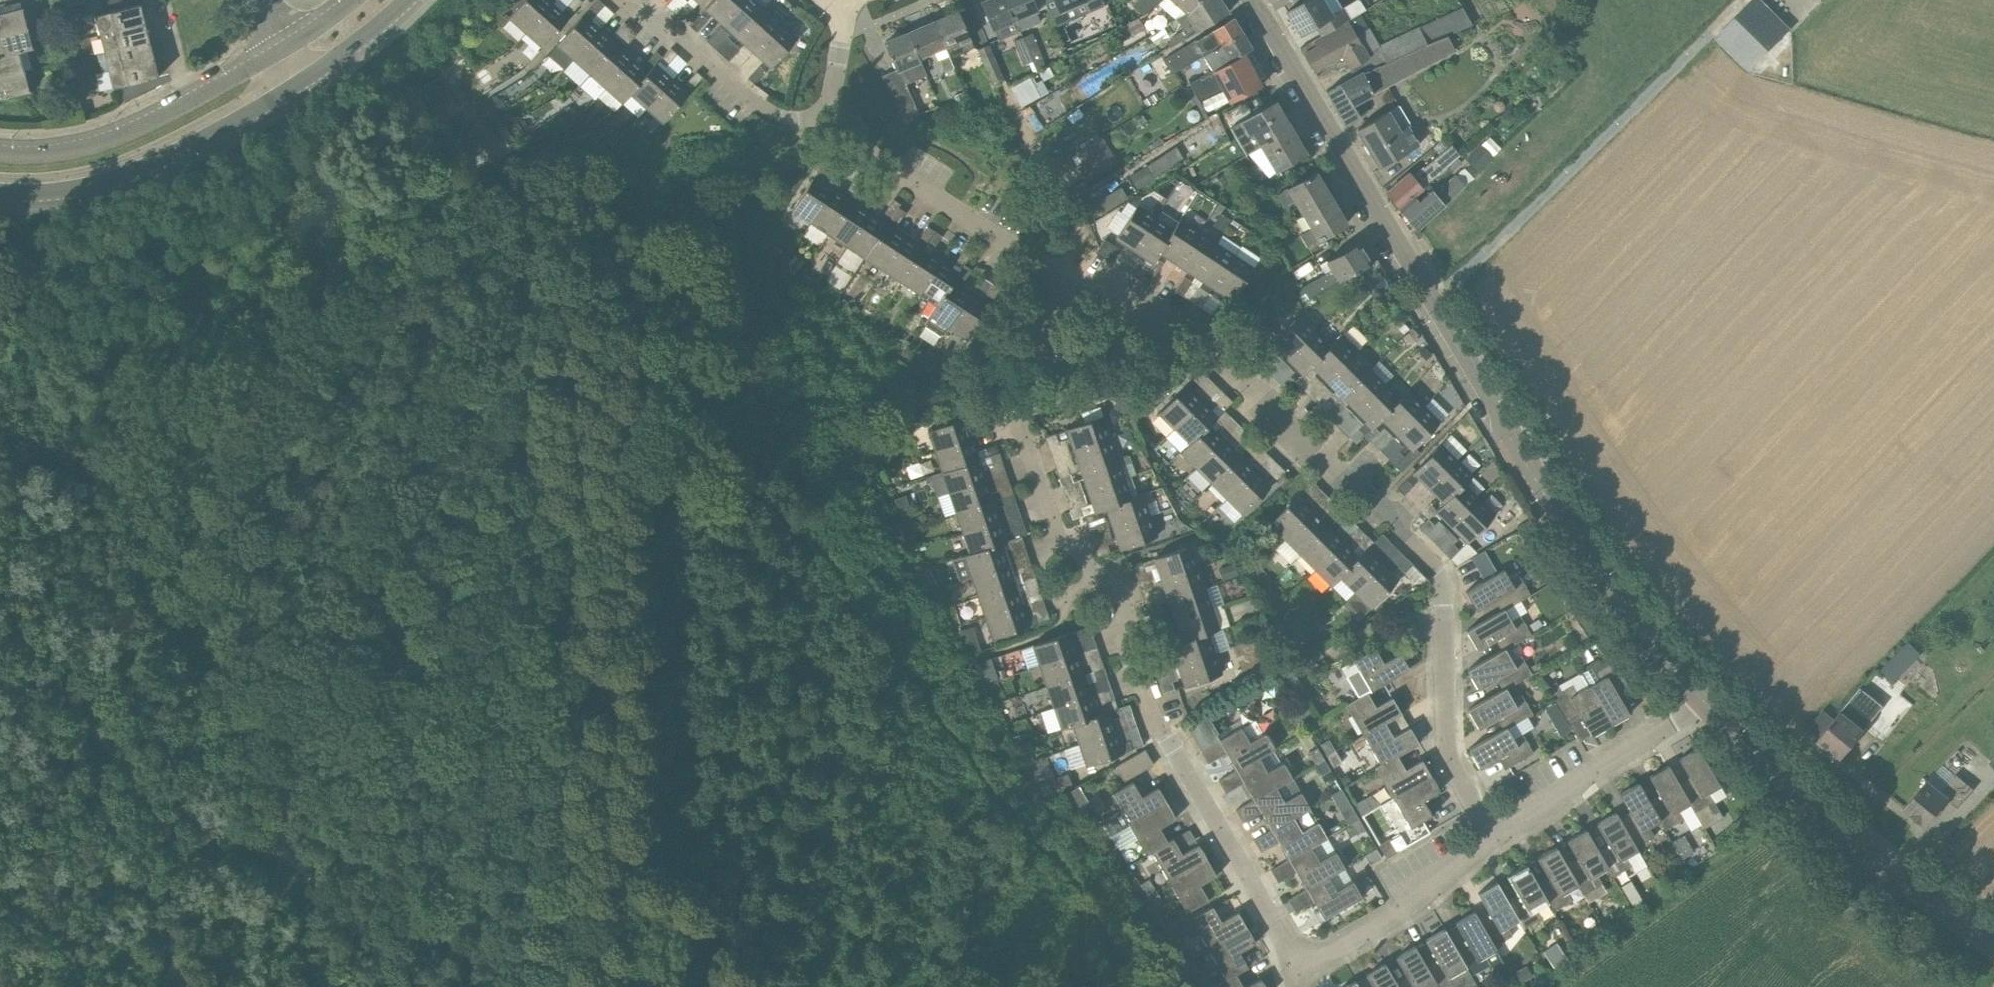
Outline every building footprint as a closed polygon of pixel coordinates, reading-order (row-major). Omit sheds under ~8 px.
[(526,33),(551,5),(546,0),(525,0),(509,18),(526,33)] [(583,2),(581,0),(573,0),(565,9),(572,15),(583,2)] [(605,6),(599,0),(598,0),(587,12),(594,18),(605,6)] [(722,24),(743,0),(713,0),(705,9),(722,24)] [(738,38),(763,11),(752,0),(743,0),(722,24),(738,38)] [(1021,31),(1007,0),(987,0),(982,2),(999,41),(1021,31)] [(1033,2),(1032,0),(1007,0),(1021,31),(1041,23),(1037,13),(1037,12),(1033,2)] [(1051,17),(1056,27),(1079,17),(1074,5),(1086,0),(1044,0),(1051,17)] [(1130,6),(1144,18),(1152,9),(1157,5),(1163,0),(1136,0),(1130,6)] [(1157,5),(1175,19),(1187,14),(1200,0),(1163,0),(1157,5)] [(1212,23),(1229,12),(1221,0),(1200,0),(1187,14),(1175,19),(1167,25),(1178,43),(1212,23)] [(1316,25),(1323,36),(1325,34),(1337,26),(1360,13),(1360,14),(1366,10),(1359,0),(1356,0),(1342,8),(1337,0),(1306,0),(1287,12),(1301,35),(1316,25)] [(1788,30),(1757,0),(1754,0),(1719,36),(1751,67),(1788,30)] [(683,20),(694,8),(688,2),(676,14),(683,20)] [(100,35),(146,23),(141,4),(95,16),(100,35)] [(551,5),(526,33),(543,48),(568,20),(551,5)] [(28,28),(23,7),(1,13),(0,13),(0,35),(28,28)] [(1314,72),(1343,56),(1355,78),(1380,66),(1447,35),(1448,37),(1472,25),(1462,7),(1379,45),(1360,14),(1360,13),(1337,26),(1325,34),(1323,36),(1300,49),(1314,72)] [(738,38),(755,53),(780,25),(763,11),(738,38)] [(973,47),(971,40),(958,12),(935,22),(950,58),(964,52),(973,47)] [(690,27),(697,33),(708,20),(702,14),(690,27)] [(1109,33),(1115,44),(1145,27),(1139,16),(1109,33)] [(557,45),(574,60),(599,32),(582,17),(557,45)] [(1173,74),(1186,66),(1203,57),(1203,56),(1242,33),(1233,18),(1215,28),(1178,52),(1165,60),(1173,74)] [(950,58),(935,22),(910,33),(921,60),(935,53),(938,61),(940,61),(946,73),(955,68),(950,58)] [(100,35),(104,53),(150,41),(146,23),(100,35)] [(613,35),(620,41),(631,29),(624,23),(613,35)] [(780,25),(755,53),(771,68),(796,40),(780,25)] [(28,49),(34,47),(28,28),(0,35),(0,57),(28,49)] [(631,29),(620,41),(626,47),(637,34),(631,29)] [(574,60),(590,75),(615,46),(599,32),(574,60)] [(920,60),(921,60),(910,33),(885,43),(896,70),(881,77),(900,110),(914,104),(906,85),(927,76),(920,60)] [(1203,57),(1212,71),(1232,61),(1251,49),(1242,33),(1203,56),(1203,57)] [(1023,37),(1033,62),(1042,57),(1032,34),(1023,37)] [(1448,37),(1447,35),(1380,66),(1355,78),(1326,93),(1344,125),(1368,112),(1363,101),(1374,95),(1456,51),(1448,37)] [(716,50),(723,56),(734,43),(728,37),(716,50)] [(1024,66),(1033,62),(1023,37),(1014,41),(1024,66)] [(109,71),(155,59),(150,41),(104,53),(109,71)] [(734,43),(723,56),(729,62),(740,49),(734,43)] [(992,85),(1004,80),(989,45),(977,50),(992,85)] [(590,75),(606,89),(631,60),(615,46),(590,75)] [(663,57),(663,58),(660,61),(666,67),(677,54),(671,48),(663,57)] [(19,73),(19,72),(33,68),(28,49),(0,57),(0,78),(19,73)] [(663,58),(663,57),(657,52),(645,64),(651,69),(652,70),(655,66),(660,61),(663,58)] [(1199,101),(1221,89),(1229,103),(1262,86),(1244,54),(1232,61),(1212,71),(1190,84),(1199,101)] [(155,59),(109,71),(114,89),(159,77),(155,59)] [(622,104),(630,95),(647,75),(647,74),(631,60),(606,89),(622,104)] [(651,69),(647,74),(647,75),(630,95),(631,96),(646,109),(672,80),(655,66),(652,70),(651,69)] [(760,66),(748,79),(755,85),(766,72),(760,66)] [(1046,67),(1039,71),(1044,80),(1054,75),(1049,66),(1046,67)] [(703,78),(697,72),(685,84),(692,90),(703,78)] [(0,78),(0,99),(25,93),(19,73),(0,78)] [(1041,79),(1034,84),(1030,76),(1010,88),(1022,108),(1042,97),(1049,92),(1041,79)] [(76,83),(79,94),(91,91),(88,80),(76,83)] [(663,124),(675,110),(688,96),(672,80),(646,109),(663,124)] [(966,98),(962,90),(954,94),(957,102),(966,98)] [(489,99),(492,103),(498,113),(507,107),(502,98),(499,99),(497,94),(489,99)] [(63,115),(74,113),(73,102),(61,104),(63,115)] [(1249,153),(1260,147),(1291,128),(1275,102),(1258,112),(1233,126),(1249,153)] [(918,115),(914,104),(900,110),(905,119),(918,115)] [(1380,169),(1397,158),(1418,145),(1407,128),(1410,126),(1398,105),(1374,120),(1357,130),(1380,169)] [(514,119),(510,112),(503,116),(508,123),(514,119)] [(510,126),(516,136),(528,128),(522,118),(510,126)] [(490,124),(461,141),(476,165),(504,148),(490,124)] [(1260,147),(1275,172),(1306,154),(1291,128),(1260,147)] [(530,133),(521,138),(525,145),(534,139),(530,133)] [(1102,136),(1076,152),(1090,176),(1117,161),(1102,136)] [(1479,144),(1465,158),(1479,172),(1494,158),(1479,144)] [(1410,173),(1386,192),(1399,208),(1427,184),(1428,185),(1435,178),(1437,180),(1448,169),(1447,168),(1449,167),(1459,157),(1461,156),(1451,145),(1413,176),(1410,173)] [(1166,153),(1174,165),(1182,159),(1175,148),(1166,153)] [(1459,157),(1449,167),(1453,171),(1463,162),(1459,157)] [(824,179),(834,165),(826,160),(817,174),(824,179)] [(1150,182),(1141,169),(1129,177),(1138,190),(1150,182)] [(1302,215),(1332,197),(1317,172),(1277,195),(1284,207),(1294,201),(1302,215)] [(1399,208),(1418,230),(1435,214),(1446,205),(1465,186),(1455,176),(1437,195),(1428,185),(1427,184),(1399,208)] [(792,211),(811,223),(832,192),(813,179),(792,211)] [(853,198),(856,195),(863,184),(855,179),(846,193),(853,198)] [(865,180),(863,184),(856,195),(863,200),(872,185),(865,180)] [(1122,186),(1113,192),(1120,204),(1129,199),(1122,186)] [(811,223),(829,235),(850,203),(832,192),(811,223)] [(1300,236),(1307,247),(1347,223),(1332,197),(1302,215),(1310,229),(1300,236)] [(885,214),(892,218),(899,208),(901,204),(894,200),(885,214)] [(829,235),(847,247),(868,215),(850,203),(829,235)] [(1116,239),(1135,251),(1157,219),(1137,206),(1116,239)] [(899,208),(892,218),(889,221),(897,226),(906,213),(899,208)] [(1232,220),(1221,213),(1213,225),(1224,232),(1232,220)] [(847,247),(865,259),(886,227),(868,215),(847,247)] [(1157,259),(1160,253),(1159,253),(1174,230),(1174,229),(1157,219),(1135,251),(1153,263),(1156,258),(1157,259)] [(1240,224),(1233,219),(1230,224),(1237,229),(1240,224)] [(1179,221),(1174,229),(1174,230),(1159,253),(1160,253),(1178,265),(1198,233),(1179,221)] [(865,259),(883,271),(904,239),(886,227),(865,259)] [(918,241),(926,245),(935,231),(928,227),(918,241)] [(935,231),(926,245),(933,250),(942,236),(935,231)] [(1178,265),(1195,277),(1216,245),(1198,233),(1178,265)] [(883,271),(901,283),(922,251),(904,239),(883,271)] [(1121,249),(1106,239),(1096,253),(1111,263),(1121,249)] [(1338,282),(1355,274),(1371,263),(1358,243),(1342,254),(1320,265),(1325,275),(1297,290),(1301,296),(1305,294),(1309,299),(1338,282)] [(1195,277),(1213,288),(1234,257),(1216,245),(1195,277)] [(962,269),(965,265),(971,255),(964,250),(955,264),(962,269)] [(901,283),(919,294),(940,263),(922,251),(901,283)] [(1234,257),(1213,288),(1232,301),(1253,269),(1234,257)] [(1149,268),(1147,272),(1154,277),(1163,263),(1157,259),(1156,258),(1153,263),(1149,268)] [(952,284),(952,285),(956,280),(959,275),(958,274),(940,263),(919,294),(937,306),(952,284)] [(1147,272),(1149,268),(1142,264),(1133,278),(1140,283),(1147,272)] [(959,275),(956,280),(962,284),(972,270),(965,265),(962,269),(958,274),(959,275)] [(858,276),(852,292),(866,297),(872,281),(858,276)] [(1175,291),(1183,296),(1192,282),(1185,277),(1175,291)] [(1192,282),(1183,296),(1190,301),(1199,287),(1192,282)] [(941,335),(943,336),(949,327),(950,328),(970,297),(952,285),(952,284),(937,306),(924,323),(926,325),(925,326),(940,336),(941,335)] [(1001,289),(993,284),(984,298),(991,303),(1001,289)] [(1391,303),(1391,295),(1386,290),(1378,299),(1386,308),(1391,303)] [(970,297),(950,328),(968,340),(988,309),(970,297)] [(843,299),(840,305),(847,309),(850,304),(843,299)] [(1212,315),(1219,320),(1228,306),(1221,301),(1212,315)] [(1272,344),(1288,360),(1315,334),(1298,317),(1272,344)] [(1404,335),(1410,329),(1404,323),(1399,329),(1404,335)] [(1409,343),(1419,334),(1413,328),(1403,338),(1409,343)] [(885,329),(880,336),(888,341),(893,334),(885,329)] [(1327,382),(1353,355),(1362,347),(1346,331),(1340,337),(1337,339),(1329,348),(1329,349),(1312,367),(1327,382)] [(1255,352),(1264,344),(1253,332),(1244,340),(1255,352)] [(1305,375),(1312,367),(1329,349),(1329,348),(1315,334),(1288,360),(1303,375),(1304,376),(1305,375)] [(1431,353),(1425,347),(1420,352),(1426,359),(1431,353)] [(1262,367),(1271,358),(1265,352),(1256,361),(1262,367)] [(1353,355),(1327,382),(1343,397),(1369,371),(1353,355)] [(1199,386),(1208,377),(1202,371),(1193,380),(1199,386)] [(1343,397),(1358,412),(1384,386),(1369,371),(1343,397)] [(1303,375),(1296,382),(1295,383),(1301,389),(1310,380),(1305,375),(1304,376),(1303,375)] [(1295,383),(1296,382),(1290,376),(1281,385),(1287,392),(1295,383)] [(1358,412),(1373,427),(1373,428),(1375,427),(1382,420),(1381,419),(1399,401),(1398,401),(1384,386),(1358,412)] [(1172,427),(1175,430),(1201,403),(1185,387),(1158,413),(1172,427)] [(1116,402),(1129,409),(1134,400),(1118,391),(1104,395),(1116,402)] [(1382,420),(1396,434),(1423,408),(1407,392),(1398,401),(1399,401),(1381,419),(1382,420)] [(1224,411),(1224,410),(1233,402),(1227,396),(1218,405),(1224,411)] [(1320,408),(1326,414),(1335,405),(1329,398),(1320,408)] [(1189,445),(1208,427),(1216,420),(1217,419),(1216,418),(1201,403),(1175,430),(1189,445)] [(1335,405),(1326,414),(1332,420),(1341,411),(1335,405)] [(1423,408),(1396,434),(1412,450),(1439,424),(1423,408)] [(1216,418),(1217,419),(1216,420),(1221,425),(1230,416),(1224,410),(1224,411),(1216,418)] [(976,424),(989,420),(986,412),(973,416),(976,424)] [(1109,438),(1108,436),(1102,417),(1067,429),(1074,450),(1109,438)] [(935,453),(971,441),(963,419),(927,431),(935,453)] [(1189,445),(1180,453),(1196,469),(1223,442),(1208,427),(1189,445)] [(1373,427),(1365,435),(1364,435),(1365,436),(1371,442),(1380,433),(1375,427),(1373,428),(1373,427)] [(1350,438),(1356,444),(1365,436),(1364,435),(1365,435),(1359,429),(1350,438)] [(1045,438),(1048,446),(1060,442),(1057,433),(1045,438)] [(1239,444),(1246,450),(1255,441),(1249,435),(1239,444)] [(1081,470),(1116,458),(1109,438),(1074,450),(1081,470)] [(941,472),(942,473),(978,461),(971,441),(935,453),(941,472)] [(1255,441),(1246,450),(1252,456),(1261,447),(1255,441)] [(1196,469),(1211,484),(1238,457),(1223,442),(1196,469)] [(987,457),(1000,453),(997,445),(985,449),(987,457)] [(1413,472),(1430,489),(1456,463),(1440,446),(1413,472)] [(1404,457),(1398,451),(1389,460),(1395,466),(1404,457)] [(1000,453),(987,457),(990,465),(1002,461),(1000,453)] [(1211,484),(1227,500),(1254,473),(1238,457),(1211,484)] [(1087,491),(1123,479),(1116,458),(1081,470),(1087,491)] [(937,497),(949,493),(985,481),(978,461),(942,473),(941,472),(930,476),(937,497)] [(1463,486),(1472,478),(1456,463),(1430,489),(1444,503),(1463,486)] [(1283,474),(1285,471),(1279,465),(1270,474),(1276,480),(1283,474)] [(1059,479),(1071,474),(1068,466),(1056,470),(1059,479)] [(1227,500),(1242,515),(1269,488),(1254,473),(1227,500)] [(1071,474),(1059,479),(1061,487),(1074,483),(1071,474)] [(1288,480),(1283,474),(1276,480),(1275,482),(1281,487),(1288,480)] [(897,485),(895,477),(888,479),(890,487),(897,485)] [(1106,508),(1130,500),(1123,479),(1087,491),(1095,512),(1095,513),(1096,513),(1106,509),(1106,508)] [(1397,489),(1404,496),(1413,487),(1406,480),(1397,489)] [(949,493),(956,514),(992,502),(985,481),(949,493)] [(1310,496),(1319,487),(1313,481),(1304,490),(1310,496)] [(1001,498),(1013,494),(1011,486),(999,490),(1001,498)] [(1435,511),(1436,512),(1451,527),(1478,501),(1463,486),(1444,503),(1436,510),(1435,511)] [(1013,494),(1001,498),(1004,506),(1016,502),(1013,494)] [(1106,508),(1106,509),(1113,528),(1151,515),(1144,494),(1139,496),(1139,497),(1130,500),(1106,508)] [(906,495),(894,499),(898,510),(910,506),(906,495)] [(1268,524),(1284,540),(1312,513),(1296,497),(1268,524)] [(1478,501),(1451,527),(1467,543),(1494,517),(1478,501)] [(962,534),(998,522),(992,502),(956,514),(962,534)] [(1428,520),(1429,520),(1436,512),(1435,511),(1436,510),(1431,505),(1422,514),(1428,520)] [(1328,515),(1334,521),(1343,512),(1337,506),(1328,515)] [(1084,516),(1085,515),(1082,507),(1070,511),(1073,520),(1084,516)] [(1087,524),(1099,520),(1096,513),(1095,513),(1095,512),(1085,515),(1084,516),(1087,524)] [(1343,512),(1334,521),(1340,527),(1350,518),(1343,512)] [(1284,540),(1300,556),(1327,529),(1312,513),(1284,540)] [(1120,550),(1159,537),(1151,515),(1113,528),(1120,550)] [(1426,535),(1435,526),(1429,520),(1428,520),(1419,528),(1426,535)] [(969,555),(1000,544),(1000,545),(1006,543),(998,522),(962,534),(969,554),(969,555)] [(1015,539),(1022,537),(1027,535),(1025,526),(1012,531),(1015,539)] [(1300,556),(1316,572),(1343,545),(1327,529),(1300,556)] [(1389,540),(1382,534),(1374,542),(1374,543),(1380,549),(1389,540)] [(1368,536),(1359,545),(1364,551),(1365,550),(1366,551),(1374,543),(1374,542),(1368,536)] [(1022,537),(1015,539),(1009,541),(1012,549),(1024,545),(1022,537)] [(963,556),(971,577),(1007,565),(1000,545),(1000,544),(969,555),(969,554),(963,556)] [(1110,553),(1107,544),(1095,548),(1098,557),(1110,553)] [(1450,559),(1459,550),(1453,544),(1444,553),(1450,559)] [(1331,587),(1339,578),(1339,577),(1357,559),(1357,558),(1343,545),(1316,572),(1331,587)] [(1161,580),(1199,567),(1192,546),(1154,559),(1161,580)] [(1339,577),(1339,578),(1354,593),(1381,566),(1366,551),(1365,550),(1364,551),(1357,558),(1357,559),(1339,577)] [(1478,567),(1491,560),(1485,550),(1478,554),(1472,558),(1478,567)] [(1404,574),(1413,565),(1407,558),(1398,567),(1404,574)] [(1132,567),(1135,575),(1147,571),(1144,563),(1132,567)] [(1235,563),(1225,567),(1229,579),(1239,575),(1235,563)] [(977,598),(1014,585),(1007,565),(971,577),(977,598)] [(1423,575),(1413,565),(1404,574),(1414,584),(1423,575)] [(1354,593),(1370,609),(1397,582),(1381,566),(1354,593)] [(1168,601),(1206,588),(1199,567),(1161,580),(1168,601)] [(1023,582),(1036,578),(1033,570),(1021,574),(1023,582)] [(1506,609),(1505,610),(1505,611),(1530,596),(1520,577),(1511,582),(1504,570),(1466,592),(1477,611),(1499,598),(1506,609)] [(1243,585),(1240,577),(1232,580),(1235,588),(1243,585)] [(1036,578),(1023,582),(1026,590),(1038,586),(1036,578)] [(985,618),(1021,606),(1014,585),(977,598),(985,618)] [(1175,621),(1213,609),(1206,588),(1168,601),(1175,621)] [(1146,608),(1158,604),(1155,596),(1143,600),(1146,608)] [(1158,604),(1146,608),(1149,616),(1161,612),(1158,604)] [(985,618),(992,639),(1028,627),(1021,606),(985,618)] [(1182,640),(1182,641),(1209,633),(1210,634),(1220,630),(1213,609),(1175,621),(1182,640)] [(1037,623),(1050,619),(1047,610),(1035,614),(1037,623)] [(1506,648),(1506,649),(1506,650),(1531,635),(1520,616),(1512,621),(1505,611),(1505,610),(1484,621),(1467,631),(1478,651),(1500,638),(1506,648)] [(1544,615),(1528,624),(1533,632),(1548,623),(1544,615)] [(1289,628),(1284,623),(1279,627),(1284,633),(1289,628)] [(1081,639),(1093,635),(1090,627),(1078,631),(1081,639)] [(1348,648),(1359,642),(1352,630),(1341,636),(1348,648)] [(1293,636),(1289,631),(1283,635),(1288,641),(1293,636)] [(1039,667),(1075,655),(1068,633),(1032,646),(1039,667)] [(1170,644),(1171,645),(1178,666),(1216,653),(1210,634),(1209,633),(1182,641),(1182,640),(1172,644),(1170,644)] [(1604,648),(1610,645),(1604,634),(1594,640),(1597,646),(1604,648)] [(1161,649),(1171,645),(1170,644),(1172,644),(1169,637),(1157,641),(1160,649),(1161,649)] [(1908,646),(1882,673),(1894,685),(1920,658),(1908,646)] [(1359,670),(1348,676),(1359,696),(1370,689),(1372,692),(1410,670),(1400,654),(1387,661),(1388,663),(1385,665),(1375,648),(1358,658),(1354,661),(1353,661),(1359,670)] [(1161,649),(1160,649),(1148,653),(1151,661),(1164,657),(1161,649)] [(1507,688),(1506,688),(1507,690),(1532,674),(1521,656),(1512,660),(1506,650),(1506,649),(1467,671),(1479,690),(1496,680),(1501,677),(1507,688)] [(1308,652),(1301,656),(1303,661),(1311,657),(1308,652)] [(1185,687),(1223,674),(1216,653),(1178,666),(1185,687)] [(1046,688),(1082,676),(1075,655),(1039,667),(1046,688)] [(991,658),(977,663),(985,683),(999,678),(991,658)] [(1089,664),(1091,672),(1104,668),(1102,660),(1089,664)] [(1589,688),(1611,726),(1630,715),(1617,692),(1628,686),(1614,661),(1604,667),(1603,668),(1601,666),(1588,666),(1579,671),(1589,688)] [(1104,668),(1091,672),(1094,680),(1107,676),(1104,668)] [(1626,675),(1632,683),(1640,676),(1633,669),(1626,675)] [(1053,709),(1089,696),(1082,676),(1046,688),(1053,709)] [(1175,690),(1172,681),(1160,685),(1163,694),(1175,690)] [(1310,698),(1301,682),(1291,688),(1300,703),(1310,698)] [(1592,737),(1611,726),(1589,688),(1577,695),(1573,686),(1562,692),(1556,683),(1549,688),(1556,701),(1568,721),(1579,714),(1592,737)] [(1507,728),(1508,729),(1532,714),(1522,695),(1513,700),(1507,690),(1506,688),(1485,700),(1468,710),(1479,730),(1502,717),(1508,727),(1507,728)] [(1834,721),(1819,739),(1844,759),(1865,732),(1885,707),(1861,688),(1834,721)] [(1346,706),(1363,736),(1385,723),(1385,724),(1402,714),(1393,698),(1380,706),(1381,707),(1377,709),(1368,693),(1346,706)] [(1096,717),(1096,715),(1089,696),(1053,709),(1060,730),(1072,726),(1072,725),(1096,717)] [(1118,709),(1115,701),(1103,705),(1106,712),(1107,712),(1108,713),(1118,709)] [(1552,722),(1555,721),(1563,735),(1572,729),(1568,721),(1556,701),(1544,708),(1552,722)] [(1296,708),(1303,720),(1313,714),(1306,702),(1296,708)] [(1132,713),(1130,705),(1118,709),(1120,717),(1132,713)] [(1294,726),(1303,720),(1296,708),(1287,713),(1294,726)] [(1072,725),(1072,726),(1079,746),(1114,733),(1108,713),(1107,712),(1106,712),(1096,715),(1096,717),(1072,725)] [(1808,731),(1819,739),(1834,721),(1824,712),(1808,731)] [(1037,715),(1029,717),(1031,724),(1039,721),(1037,715)] [(1187,727),(1194,739),(1201,751),(1219,741),(1216,736),(1218,735),(1214,727),(1207,715),(1187,727)] [(1219,740),(1237,771),(1274,750),(1275,749),(1266,733),(1265,734),(1256,719),(1241,728),(1236,730),(1219,740)] [(1363,736),(1380,765),(1381,765),(1397,756),(1398,756),(1419,744),(1410,728),(1397,735),(1398,737),(1395,739),(1385,724),(1385,723),(1363,736)] [(1514,740),(1508,729),(1507,728),(1486,740),(1469,750),(1480,769),(1502,756),(1509,768),(1534,753),(1523,735),(1514,740)] [(1086,767),(1103,761),(1122,754),(1122,753),(1144,746),(1141,738),(1129,741),(1118,745),(1114,733),(1079,746),(1086,767)] [(1320,745),(1327,757),(1336,752),(1329,740),(1320,745)] [(1315,765),(1324,760),(1318,748),(1308,754),(1315,765)] [(1690,805),(1703,828),(1722,816),(1709,794),(1721,787),(1698,748),(1679,760),(1692,782),(1682,788),(1681,788),(1690,804),(1690,805)] [(1154,764),(1145,749),(1116,766),(1125,781),(1154,764)] [(1237,771),(1255,801),(1293,779),(1284,763),(1282,764),(1274,750),(1237,771)] [(1929,779),(1917,793),(1904,808),(1926,826),(1950,796),(1941,789),(1971,762),(1960,750),(1929,779)] [(1336,752),(1327,757),(1334,768),(1343,763),(1336,752)] [(1380,765),(1376,768),(1393,798),(1431,776),(1422,761),(1409,768),(1410,770),(1407,772),(1398,756),(1397,756),(1381,765),(1380,765)] [(1324,760),(1315,765),(1322,776),(1331,771),(1324,760)] [(1651,806),(1660,821),(1660,822),(1665,830),(1684,819),(1679,811),(1690,805),(1690,804),(1681,788),(1682,788),(1669,766),(1649,777),(1662,799),(1652,805),(1651,806)] [(1068,775),(1057,778),(1062,793),(1073,789),(1068,775)] [(1393,798),(1382,805),(1398,833),(1379,844),(1387,858),(1397,852),(1427,835),(1421,823),(1433,816),(1424,801),(1440,791),(1431,776),(1393,798)] [(1272,830),(1310,808),(1301,793),(1293,779),(1255,801),(1237,811),(1244,822),(1261,812),(1272,830)] [(1129,826),(1167,803),(1157,786),(1141,796),(1132,781),(1111,794),(1120,809),(1102,821),(1105,825),(1104,826),(1111,837),(1129,826)] [(1639,783),(1619,795),(1632,817),(1622,823),(1636,848),(1637,847),(1654,837),(1649,828),(1660,822),(1660,821),(1651,806),(1652,805),(1639,783)] [(1333,795),(1336,801),(1345,796),(1342,790),(1333,795)] [(1355,805),(1362,816),(1371,811),(1364,800),(1355,805)] [(1147,855),(1152,852),(1168,842),(1159,827),(1162,825),(1163,826),(1176,818),(1167,803),(1129,826),(1147,855)] [(1289,859),(1289,860),(1311,847),(1312,848),(1319,843),(1328,838),(1319,823),(1310,808),(1272,830),(1272,831),(1255,841),(1261,852),(1279,842),(1289,859)] [(1616,813),(1597,824),(1610,846),(1599,853),(1608,868),(1608,869),(1612,877),(1632,866),(1627,858),(1639,851),(1637,847),(1636,848),(1622,823),(1616,813)] [(1359,819),(1350,825),(1357,836),(1366,831),(1359,819)] [(1102,843),(1111,837),(1104,826),(1095,831),(1102,843)] [(1586,830),(1567,842),(1580,864),(1570,870),(1569,870),(1578,886),(1583,895),(1602,884),(1597,875),(1608,868),(1599,853),(1586,830)] [(1685,835),(1673,842),(1678,849),(1684,860),(1695,853),(1689,842),(1685,835)] [(1111,837),(1102,843),(1108,854),(1117,848),(1111,837)] [(1173,839),(1168,842),(1152,852),(1170,883),(1207,860),(1198,845),(1186,853),(1187,854),(1183,856),(1173,839)] [(1307,890),(1329,877),(1345,868),(1336,852),(1320,862),(1312,848),(1311,847),(1289,860),(1307,890)] [(1572,901),(1567,892),(1578,886),(1569,870),(1570,870),(1557,848),(1537,859),(1550,881),(1540,887),(1539,888),(1549,903),(1548,904),(1553,912),(1572,901)] [(1370,865),(1382,858),(1376,849),(1365,855),(1370,865)] [(1683,862),(1679,857),(1673,857),(1670,862),(1674,868),(1680,867),(1683,862)] [(1271,868),(1278,880),(1295,871),(1287,858),(1271,868)] [(1170,883),(1188,912),(1209,900),(1199,884),(1203,881),(1204,883),(1217,875),(1207,860),(1170,883)] [(1527,865),(1508,876),(1521,899),(1510,905),(1519,921),(1518,921),(1524,930),(1543,918),(1538,910),(1548,904),(1549,903),(1539,888),(1540,887),(1527,865)] [(1337,891),(1329,877),(1307,890),(1325,920),(1363,898),(1353,882),(1337,891)] [(1140,886),(1148,897),(1156,891),(1149,880),(1140,886)] [(1481,922),(1480,922),(1494,947),(1495,946),(1513,936),(1508,927),(1518,921),(1519,921),(1510,905),(1497,882),(1478,894),(1491,916),(1481,922)] [(1156,891),(1148,897),(1155,908),(1163,902),(1156,891)] [(1645,902),(1637,891),(1626,898),(1633,909),(1645,902)] [(1192,919),(1209,949),(1247,927),(1238,912),(1225,920),(1226,922),(1223,924),(1213,907),(1192,919)] [(1458,952),(1457,952),(1467,967),(1466,968),(1471,977),(1472,976),(1490,965),(1485,957),(1497,950),(1495,946),(1494,947),(1480,922),(1481,922),(1475,912),(1455,923),(1468,945),(1458,952)] [(1209,949),(1226,980),(1236,974),(1248,967),(1239,951),(1242,949),(1243,951),(1256,943),(1247,927),(1209,949)] [(1428,969),(1437,985),(1436,985),(1437,986),(1454,986),(1471,977),(1466,968),(1467,967),(1457,952),(1458,952),(1445,929),(1426,941),(1439,963),(1428,969)] [(1184,963),(1194,960),(1189,947),(1180,951),(1184,963)] [(1398,986),(1433,986),(1437,985),(1428,969),(1426,965),(1415,947),(1396,958),(1409,980),(1398,986)] [(1548,949),(1543,952),(1554,969),(1559,966),(1548,949)] [(1194,960),(1184,963),(1189,976),(1199,972),(1194,960)] [(1398,986),(1385,964),(1366,975),(1373,986),(1398,986)] [(1533,976),(1526,966),(1515,972),(1521,983),(1533,976)] [(1215,986),(1243,986),(1236,974),(1226,980),(1215,986)] [(1261,979),(1248,986),(1265,986),(1261,979)]
